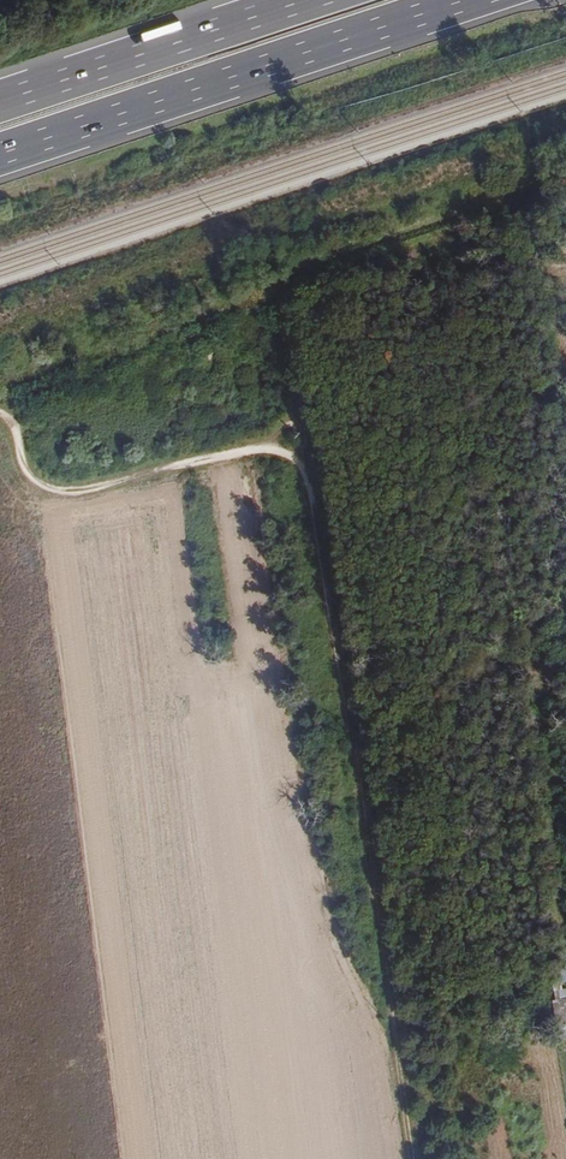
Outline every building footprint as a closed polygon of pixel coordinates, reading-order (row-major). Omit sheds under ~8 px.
[(225,639),(216,640),(218,658),(226,658),(225,639)] [(551,965),(558,1039),(565,1039),(565,964),(551,965)]
